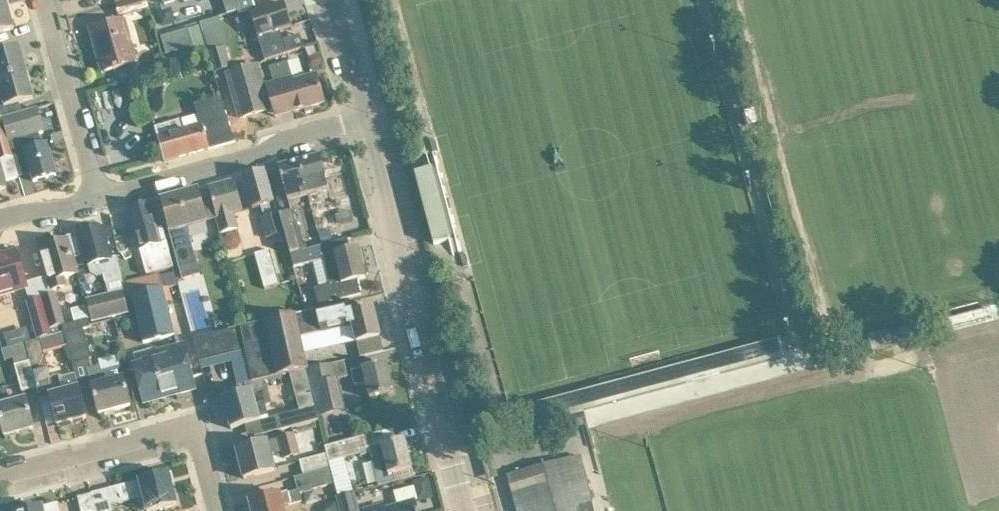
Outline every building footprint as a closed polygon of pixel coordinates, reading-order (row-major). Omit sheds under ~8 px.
[(145,0),(126,0),(116,3),(120,16),(147,8),(145,0)] [(14,29),(7,3),(0,5),(0,33),(14,29)] [(285,4),(251,15),(265,60),(287,53),(283,40),(277,42),(274,33),(280,30),(292,27),(285,4)] [(171,10),(159,13),(162,26),(175,22),(171,10)] [(105,72),(124,66),(136,63),(123,19),(90,29),(95,47),(98,46),(105,72)] [(229,50),(221,21),(202,26),(215,74),(233,69),(227,50),(229,50)] [(26,73),(19,48),(0,53),(0,81),(26,73)] [(152,55),(149,64),(150,69),(162,66),(158,53),(152,55)] [(309,58),(306,62),(308,68),(312,70),(320,68),(322,64),(321,59),(316,56),(309,58)] [(274,82),(265,84),(267,91),(273,109),(291,104),(294,112),(304,109),(305,113),(312,111),(311,107),(324,103),(316,77),(293,83),(291,77),(286,61),(269,67),(274,82)] [(228,74),(240,119),(270,110),(257,66),(228,74)] [(0,81),(0,94),(2,93),(5,107),(33,99),(26,73),(0,81)] [(180,121),(174,122),(155,128),(164,162),(235,142),(229,123),(221,96),(195,103),(201,125),(183,130),(180,121)] [(36,109),(3,118),(1,118),(12,157),(26,154),(34,181),(56,175),(47,145),(43,146),(39,134),(44,133),(36,109)] [(7,189),(5,182),(18,178),(12,157),(1,118),(0,119),(0,191),(7,189)] [(63,133),(51,136),(53,144),(66,141),(65,140),(63,133)] [(329,190),(320,156),(299,162),(307,195),(329,190)] [(307,195),(299,162),(278,167),(287,200),(307,195)] [(335,234),(360,229),(357,214),(372,211),(365,175),(369,175),(366,162),(341,167),(347,194),(328,198),(335,234)] [(414,175),(433,244),(456,238),(437,169),(414,175)] [(284,234),(280,221),(274,202),(273,202),(264,172),(244,178),(252,209),(261,207),(264,217),(261,218),(267,239),(284,234)] [(235,180),(209,187),(216,213),(215,213),(221,234),(238,229),(234,213),(243,211),(235,180)] [(198,190),(161,200),(176,252),(170,254),(176,272),(179,281),(200,275),(187,228),(207,222),(198,190)] [(129,210),(134,229),(140,250),(153,246),(157,257),(171,253),(168,246),(163,227),(157,229),(150,204),(129,210)] [(291,254),(306,250),(295,211),(280,215),(291,254)] [(104,275),(107,284),(123,279),(118,256),(111,258),(103,229),(80,236),(88,267),(90,267),(91,273),(97,276),(104,275)] [(329,230),(318,233),(321,243),(332,240),(329,230)] [(239,236),(233,233),(227,235),(224,241),(226,247),(231,250),(238,248),(241,242),(239,236)] [(348,238),(321,245),(321,246),(325,260),(328,272),(326,272),(330,285),(315,289),(319,305),(362,295),(358,280),(366,278),(359,248),(351,250),(348,238)] [(40,244),(53,290),(65,286),(63,278),(77,274),(68,241),(54,245),(52,241),(40,244)] [(318,247),(291,255),(294,268),(321,260),(318,247)] [(265,289),(280,285),(270,250),(255,255),(265,289)] [(17,252),(0,257),(0,297),(23,290),(33,288),(32,284),(27,286),(23,271),(17,252)] [(145,280),(148,291),(162,287),(179,283),(179,281),(176,272),(145,280)] [(454,281),(439,285),(442,297),(457,293),(454,281)] [(162,287),(148,291),(131,297),(144,343),(174,334),(162,287)] [(129,313),(124,290),(86,299),(92,322),(129,313)] [(65,333),(64,331),(63,325),(65,324),(56,293),(42,296),(53,336),(65,333)] [(26,301),(37,339),(37,340),(53,336),(42,296),(26,301)] [(353,326),(357,342),(380,336),(373,306),(364,308),(364,307),(359,308),(359,310),(350,312),(348,303),(249,325),(216,333),(194,339),(200,362),(238,352),(239,357),(246,355),(253,382),(309,369),(302,338),(323,333),(324,338),(332,336),(331,331),(353,326)] [(89,319),(65,324),(63,325),(64,331),(65,333),(84,328),(91,327),(89,319)] [(84,328),(65,333),(68,345),(73,363),(92,358),(84,328)] [(87,418),(79,388),(75,373),(60,377),(60,379),(52,381),(44,351),(68,345),(65,333),(53,336),(37,340),(37,339),(25,343),(37,389),(41,402),(51,399),(58,426),(87,418)] [(24,392),(37,389),(25,343),(2,349),(5,360),(15,357),(24,392)] [(158,350),(160,357),(133,365),(144,404),(196,389),(184,343),(158,350)] [(112,351),(114,363),(130,362),(128,349),(112,351)] [(343,411),(336,379),(349,376),(345,361),(309,369),(319,416),(343,411)] [(386,363),(351,371),(355,387),(367,384),(371,398),(394,393),(386,363)] [(101,368),(88,371),(94,395),(99,415),(131,406),(126,387),(124,379),(120,366),(102,371),(101,368)] [(0,392),(0,418),(5,437),(34,429),(27,401),(11,405),(7,390),(0,392)] [(255,406),(251,392),(223,399),(231,429),(267,419),(263,404),(255,406)] [(299,411),(275,417),(278,430),(303,423),(319,419),(315,405),(312,392),(302,394),(295,396),(299,408),(299,411)] [(313,445),(331,440),(325,419),(308,424),(313,445)] [(295,435),(237,450),(244,479),(275,471),(271,456),(283,453),(284,457),(300,453),(295,435)] [(362,437),(324,446),(326,453),(328,462),(341,458),(344,458),(345,457),(360,453),(359,451),(366,450),(362,437)] [(412,469),(405,439),(369,448),(373,463),(374,463),(379,485),(396,481),(394,473),(412,469)] [(328,462),(326,453),(300,461),(304,474),(330,467),(328,462)] [(507,475),(517,510),(580,510),(579,506),(593,502),(581,456),(507,475)] [(341,458),(328,462),(330,467),(330,468),(334,483),(338,498),(352,494),(353,494),(344,458),(341,458)] [(483,462),(486,472),(496,470),(493,459),(483,462)] [(330,468),(294,477),(298,491),(287,494),(287,492),(250,502),(253,510),(283,510),(282,506),(290,504),(290,505),(302,502),(300,493),(334,483),(330,468)] [(169,473),(117,488),(121,504),(145,497),(149,510),(154,510),(177,505),(169,473)] [(433,498),(428,478),(413,481),(418,501),(433,498)] [(107,490),(92,494),(92,495),(96,510),(113,510),(107,490)] [(352,494),(338,498),(341,510),(357,510),(352,494)] [(92,495),(79,498),(82,510),(96,510),(92,495)] [(414,501),(381,510),(417,510),(414,501)] [(336,503),(324,506),(321,510),(338,510),(336,503)]
